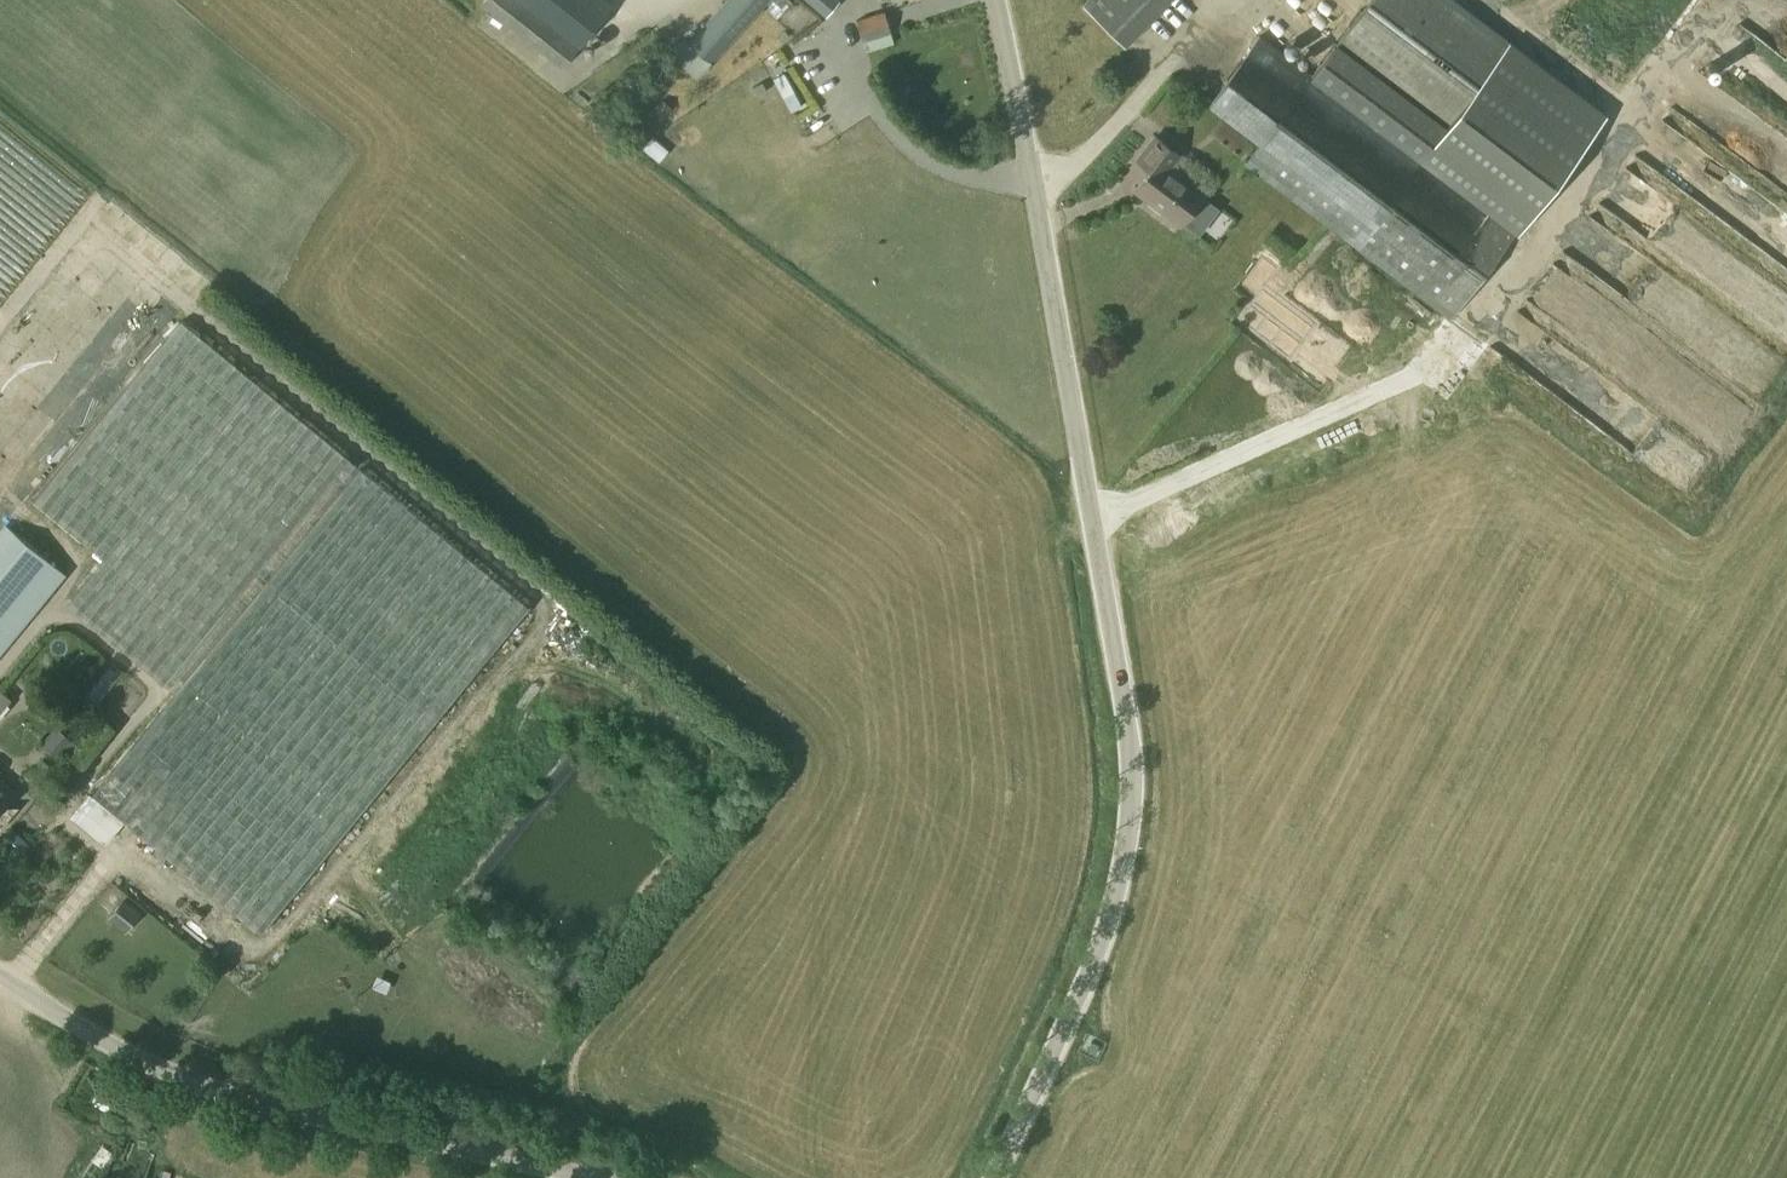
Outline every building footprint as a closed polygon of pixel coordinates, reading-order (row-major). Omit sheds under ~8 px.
[(484,4),(564,67),(609,8),(598,0),(487,0),(484,4)] [(689,41),(713,62),(770,0),(727,0),(689,41)] [(835,0),(806,0),(823,15),(835,0)] [(1459,0),(1368,0),(1314,74),(1261,36),(1212,103),(1264,141),(1249,162),(1457,314),(1607,108),(1459,0)] [(895,43),(891,33),(885,11),(858,20),(867,52),(895,43)] [(1220,210),(1204,198),(1208,193),(1172,167),(1182,153),(1158,136),(1140,160),(1154,169),(1138,190),(1185,224),(1189,219),(1205,231),(1220,210)] [(350,458),(182,320),(34,500),(106,559),(69,604),(165,683),(350,458)] [(530,607),(361,468),(93,793),(262,933),(530,607)] [(7,524),(0,532),(0,621),(51,560),(7,524)] [(52,725),(40,745),(60,757),(72,737),(52,725)] [(0,779),(0,808),(14,791),(0,779)] [(122,823),(90,797),(74,817),(106,843),(122,823)] [(142,912),(125,898),(108,917),(125,932),(142,912)] [(113,1151),(100,1144),(80,1177),(82,1177),(97,1177),(113,1151)]
